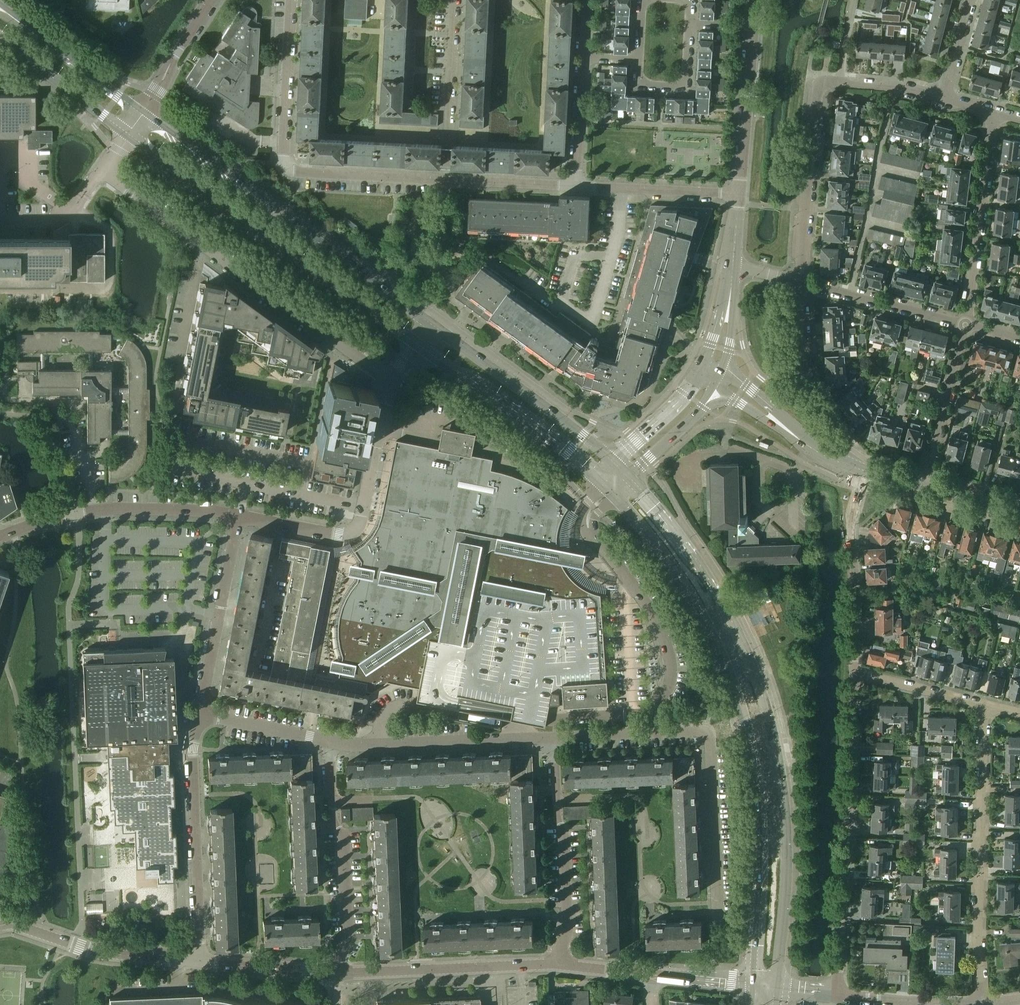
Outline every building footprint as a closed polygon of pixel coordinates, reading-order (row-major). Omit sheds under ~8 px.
[(97,1),(117,2),(116,9),(124,9),(124,10),(129,10),(129,0),(97,0),(97,1)] [(345,18),(349,18),(348,25),(361,25),(363,25),(363,21),(363,19),(367,19),(368,0),(346,0),(345,18)] [(388,8),(408,9),(408,8),(409,0),(388,0),(388,8)] [(489,0),(469,0),(468,11),(468,12),(489,13),(489,0)] [(573,0),(552,0),(552,14),(572,15),(573,0)] [(631,0),(617,0),(616,14),(630,15),(631,0)] [(880,0),(867,0),(865,8),(878,12),(881,3),(880,3),(880,0)] [(998,0),(984,0),(982,7),(995,10),(996,3),(997,4),(998,0)] [(950,5),(936,1),(935,6),(936,6),(934,13),(947,16),(950,5)] [(325,22),(326,6),(305,5),(304,21),(325,22)] [(714,19),(715,5),(701,5),(701,18),(714,19)] [(259,102),(246,101),(246,89),(249,89),(249,87),(250,84),(247,84),(247,72),(256,72),(259,27),(256,27),(257,14),(257,12),(256,10),(255,9),(253,7),(251,6),(249,6),(247,7),(245,8),(242,12),(239,11),(221,38),(237,48),(229,59),(218,52),(215,58),(204,51),(187,78),(189,80),(184,89),(222,114),(223,111),(247,126),(249,127),(250,128),(252,127),(253,127),(255,126),(256,125),(257,123),(258,121),(259,102)] [(993,16),(995,10),(982,7),(979,18),(993,22),(994,17),(993,16)] [(407,24),(408,11),(408,9),(388,8),(387,23),(407,24)] [(488,29),(489,13),(468,12),(467,27),(488,29)] [(944,30),(947,16),(934,13),(932,19),(931,19),(929,26),(944,30)] [(572,31),(572,20),(572,15),(552,14),(551,30),(572,31)] [(626,15),(630,15),(616,14),(616,26),(626,27),(626,15)] [(991,27),(993,22),(979,18),(976,30),(989,33),(990,27),(991,27)] [(324,36),(325,22),(304,21),(303,35),(324,36)] [(407,38),(407,24),(387,23),(386,37),(407,38)] [(626,27),(616,26),(615,40),(629,40),(629,27),(626,27)] [(941,40),(944,30),(929,26),(928,30),(929,30),(928,36),(941,40)] [(487,42),(488,29),(467,27),(467,41),(487,42)] [(571,46),(572,31),(551,30),(550,45),(571,46)] [(987,40),(989,33),(976,30),(972,45),(986,48),(988,40),(987,40)] [(713,44),(713,38),(714,32),(700,31),(699,44),(713,44)] [(323,51),(324,36),(303,35),(303,50),(323,51)] [(937,55),(941,40),(928,36),(926,43),(925,42),(923,51),(937,55)] [(406,52),(406,43),(407,40),(407,38),(386,37),(385,51),(406,52)] [(628,54),(629,40),(615,40),(614,53),(628,54)] [(487,56),(487,42),(467,41),(466,43),(466,55),(487,56)] [(217,51),(225,57),(231,47),(223,42),(217,51)] [(868,57),(869,44),(862,43),(862,42),(858,42),(857,56),(868,57)] [(868,57),(881,58),(881,45),(875,44),(875,43),(869,43),(869,44),(868,57)] [(712,59),(713,44),(699,44),(699,57),(699,58),(712,59)] [(892,59),(893,46),(887,45),(887,44),(881,44),(881,45),(881,58),(892,59)] [(905,60),(905,47),(898,46),(898,45),(893,44),(893,46),(892,59),(905,60)] [(570,60),(571,46),(550,45),(549,59),(570,60)] [(323,66),(323,51),(303,50),(302,65),(323,66)] [(405,66),(406,52),(385,51),(385,67),(405,68),(405,66)] [(486,72),(487,56),(466,55),(465,71),(486,72)] [(712,72),(712,59),(699,58),(698,70),(698,72),(712,72)] [(569,77),(570,60),(549,59),(549,76),(569,77)] [(322,80),(323,66),(302,65),(301,79),(322,80)] [(613,79),(627,79),(627,66),(614,65),(613,79)] [(404,84),(405,69),(405,68),(385,67),(384,83),(404,84)] [(1019,86),(1019,73),(1017,72),(1017,70),(1013,69),(1009,83),(1019,86)] [(485,86),(486,72),(465,71),(465,73),(464,85),(485,86)] [(711,85),(712,72),(698,72),(697,84),(711,85)] [(982,91),(986,78),(979,76),(979,75),(972,73),(969,87),(982,91)] [(997,95),(1003,76),(994,74),(993,80),(986,78),(982,91),(997,95)] [(568,93),(569,77),(549,76),(548,92),(568,93)] [(626,93),(627,79),(613,79),(604,78),(598,78),(598,84),(613,85),(612,95),(626,96),(626,93)] [(321,97),(322,80),(301,79),(300,96),(321,97)] [(404,96),(404,84),(384,83),(383,97),(404,98),(404,96)] [(711,100),(711,85),(697,84),(697,96),(700,96),(700,100),(711,100)] [(484,102),(485,86),(464,85),(464,99),(463,101),(484,102)] [(567,109),(568,93),(548,92),(547,108),(567,109)] [(2,137),(23,137),(23,130),(23,127),(25,127),(35,127),(35,118),(35,114),(34,95),(0,95),(0,137),(2,137)] [(625,110),(626,96),(612,95),(611,109),(625,110)] [(320,113),(321,97),(300,96),(300,112),(320,113)] [(639,110),(640,97),(628,96),(628,97),(626,96),(625,110),(639,110)] [(403,112),(404,99),(404,98),(383,97),(382,111),(385,111),(391,112),(397,112),(403,112)] [(655,98),(640,97),(639,110),(654,111),(655,98)] [(680,112),(681,99),(667,98),(667,112),(680,112)] [(694,100),(681,99),(680,112),(696,113),(697,103),(694,103),(694,100)] [(710,114),(710,107),(711,100),(700,100),(700,103),(697,103),(696,113),(710,114)] [(836,109),(836,113),(854,116),(855,109),(864,110),(864,105),(852,103),(852,102),(839,100),(838,107),(836,109)] [(483,116),(484,102),(463,101),(463,115),(465,115),(472,116),(478,116),(483,116)] [(567,123),(567,109),(547,108),(546,121),(567,123)] [(319,126),(320,113),(300,112),(299,125),(319,126)] [(853,124),(854,116),(836,113),(835,120),(836,121),(836,127),(853,129),(863,130),(866,130),(867,126),(853,124)] [(901,135),(905,118),(894,114),(889,132),(901,135)] [(911,138),(916,120),(905,118),(901,135),(911,138)] [(927,123),(916,120),(911,138),(922,141),(927,123)] [(566,138),(567,123),(546,121),(545,137),(566,138)] [(319,139),(319,126),(299,125),(298,139),(313,140),(319,139)] [(941,145),(945,128),(934,125),(933,132),(929,131),(926,142),(936,144),(934,151),(939,153),(941,145)] [(863,135),(863,130),(853,129),(836,127),(835,132),(833,134),(833,137),(834,138),(834,140),(857,143),(858,134),(863,135)] [(956,131),(945,128),(941,145),(956,149),(959,139),(954,138),(956,131)] [(39,130),(28,130),(28,138),(28,149),(37,149),(40,149),(40,143),(48,143),(52,143),(52,130),(39,130)] [(975,136),(964,133),(959,150),(971,153),(971,152),(972,153),(974,148),(972,147),(975,136)] [(565,152),(566,139),(566,138),(545,137),(545,151),(550,152),(565,152)] [(329,161),(330,140),(319,139),(313,140),(312,160),(329,161)] [(345,161),(346,141),(330,140),(329,161),(345,161)] [(1001,162),(1014,163),(1014,159),(1019,160),(1019,142),(1004,140),(1001,162)] [(360,162),(361,141),(346,141),(345,161),(360,162)] [(376,163),(377,142),(361,141),(360,162),(376,163)] [(392,164),(393,143),(377,142),(376,163),(392,164)] [(408,165),(409,144),(393,143),(392,164),(408,165)] [(425,165),(426,145),(409,144),(408,165),(425,165)] [(442,146),(426,145),(425,165),(441,166),(442,146)] [(470,168),(471,147),(454,146),(453,167),(470,168)] [(486,168),(487,148),(471,147),(470,168),(486,168)] [(503,169),(504,149),(487,148),(486,168),(503,169)] [(874,157),(875,149),(864,148),(863,156),(874,157)] [(518,170),(520,149),(504,149),(503,169),(518,170)] [(534,171),(535,150),(520,149),(518,170),(534,171)] [(854,163),(855,152),(834,149),(833,150),(832,152),(831,160),(849,162),(854,163)] [(550,172),(550,152),(545,151),(535,150),(534,171),(550,172)] [(886,163),(889,154),(882,152),(880,162),(886,163)] [(959,165),(962,155),(955,153),(953,163),(959,165)] [(892,165),(894,155),(889,154),(886,163),(892,165)] [(898,166),(900,157),(894,155),(892,165),(898,166)] [(904,168),(906,158),(900,157),(898,166),(904,168)] [(910,169),(912,160),(906,158),(904,168),(910,169)] [(848,169),(849,162),(831,160),(829,169),(831,170),(831,172),(852,175),(853,169),(848,169)] [(924,163),(918,161),(915,171),(922,172),(924,163)] [(946,175),(946,178),(968,181),(970,170),(948,167),(947,175),(946,175)] [(1001,173),(999,186),(1016,188),(1019,189),(1019,183),(1017,182),(1018,175),(1001,173)] [(847,195),(848,189),(855,190),(855,188),(869,190),(871,175),(859,174),(858,180),(848,179),(848,183),(830,181),(829,186),(828,186),(827,193),(847,195)] [(884,189),(887,178),(881,176),(878,188),(884,189)] [(891,191),(894,179),(887,178),(884,189),(891,191)] [(967,192),(968,181),(946,178),(945,183),(950,184),(949,190),(967,192)] [(897,192),(900,181),(894,179),(891,191),(897,192)] [(903,194),(906,183),(900,181),(897,192),(903,194)] [(909,195),(912,184),(906,183),(903,194),(909,195)] [(915,197),(918,186),(912,184),(909,195),(915,197)] [(1014,201),(1016,188),(999,186),(998,199),(1014,201)] [(911,212),(915,197),(909,195),(903,194),(897,192),(891,191),(884,189),(881,204),(887,206),(893,207),(899,209),(905,210),(911,212)] [(965,203),(967,192),(949,190),(944,189),(943,196),(948,197),(947,201),(965,203)] [(846,208),(847,195),(827,193),(826,200),(828,200),(827,206),(846,208)] [(567,209),(568,196),(563,195),(563,196),(560,195),(560,203),(470,198),(468,229),(560,234),(560,239),(563,239),(566,239),(566,236),(567,222),(567,209)] [(939,196),(929,195),(928,202),(938,203),(939,196)] [(590,210),(590,207),(591,197),(568,196),(567,209),(590,210)] [(878,216),(881,204),(875,202),(872,214),(878,216)] [(884,217),(887,206),(881,204),(878,216),(884,217)] [(963,223),(964,211),(947,209),(948,205),(939,204),(938,209),(941,209),(940,219),(937,219),(937,223),(945,224),(951,225),(951,222),(963,223)] [(695,255),(713,208),(651,205),(641,240),(660,245),(695,255)] [(890,219),(893,207),(887,206),(884,217),(890,219)] [(896,220),(899,209),(893,207),(890,219),(896,220)] [(1013,210),(997,208),(995,221),(1012,223),(1013,210)] [(589,223),(590,210),(567,209),(567,222),(589,223)] [(902,222),(905,210),(899,209),(896,220),(902,222)] [(908,223),(911,212),(905,210),(902,222),(908,223)] [(851,216),(826,213),(824,226),(843,227),(844,221),(850,221),(851,216)] [(348,218),(345,222),(354,229),(357,225),(348,218)] [(1010,236),(1012,223),(995,221),(994,234),(1010,236)] [(588,237),(589,223),(567,222),(566,236),(588,237)] [(936,228),(944,229),(943,240),(960,242),(962,231),(945,229),(945,224),(937,223),(936,228)] [(842,235),(843,227),(824,226),(823,238),(848,241),(847,245),(857,246),(857,245),(857,240),(848,240),(848,236),(842,235)] [(4,281),(6,281),(33,281),(35,281),(71,282),(73,282),(84,282),(104,282),(104,235),(79,234),(69,234),(68,234),(68,239),(53,239),(0,239),(0,281),(4,281)] [(959,252),(960,242),(939,239),(938,250),(941,250),(959,252)] [(655,264),(660,245),(641,240),(636,259),(655,264)] [(1010,245),(993,243),(991,256),(1008,258),(1010,245)] [(695,257),(695,255),(660,245),(655,264),(649,284),(644,303),(632,300),(631,305),(629,311),(664,322),(666,321),(669,319),(671,318),(672,313),(669,312),(670,311),(681,274),(687,276),(695,257)] [(913,257),(915,247),(905,246),(905,248),(910,257),(913,257)] [(901,258),(904,249),(897,247),(895,256),(901,258)] [(841,249),(823,248),(822,261),(840,262),(841,249)] [(957,264),(959,253),(941,250),(938,250),(936,250),(934,261),(957,264)] [(871,284),(876,267),(878,258),(879,256),(874,255),(872,266),(865,264),(860,282),(861,282),(862,284),(866,285),(868,283),(871,284)] [(1006,271),(1008,258),(991,256),(989,268),(1006,271)] [(882,287),(887,270),(882,268),(884,259),(878,258),(876,267),(871,284),(874,285),(875,287),(879,288),(881,287),(882,287)] [(649,284),(655,264),(636,259),(630,278),(649,284)] [(558,317),(532,298),(481,261),(455,297),(532,353),(534,351),(582,386),(583,386),(583,388),(627,400),(645,388),(664,322),(629,311),(626,310),(614,352),(610,350),(610,348),(605,347),(604,347),(604,349),(601,348),(599,347),(600,344),(600,343),(599,342),(595,338),(594,338),(593,338),(592,339),(591,339),(590,338),(592,335),(561,312),(558,317)] [(839,273),(840,262),(822,261),(821,273),(831,273),(831,275),(837,275),(837,273),(839,273)] [(905,274),(906,270),(896,267),(890,289),(893,290),(894,292),(899,293),(900,292),(901,292),(905,274)] [(950,269),(946,285),(941,302),(944,303),(945,305),(949,306),(951,305),(952,305),(953,304),(954,304),(956,299),(954,299),(957,288),(951,286),(954,277),(959,279),(960,272),(950,269)] [(912,295),(917,277),(905,274),(901,292),(902,294),(907,295),(912,295)] [(928,293),(930,285),(926,284),(927,280),(917,277),(912,295),(915,296),(915,297),(920,298),(922,297),(924,292),(928,293)] [(644,303),(649,284),(630,278),(625,298),(632,300),(644,303)] [(310,344),(245,298),(224,282),(223,287),(205,284),(200,283),(180,390),(184,391),(189,392),(186,410),(192,412),(195,412),(194,415),(193,420),(283,437),(284,433),(287,417),(289,418),(292,402),(279,400),(217,388),(228,327),(238,329),(235,341),(253,344),(251,352),(269,356),(267,364),(285,367),(283,376),(299,379),(301,370),(313,373),(316,353),(322,346),(313,339),(310,344)] [(941,302),(946,285),(935,282),(934,286),(930,285),(928,293),(932,294),(930,300),(931,300),(932,302),(936,303),(938,301),(941,302)] [(995,318),(1000,298),(991,296),(991,291),(985,289),(984,295),(986,295),(982,308),(984,308),(982,314),(989,316),(990,317),(995,318)] [(1007,320),(1012,304),(1000,300),(1001,298),(1000,298),(995,318),(1001,320),(1002,319),(1007,320)] [(1012,304),(1007,320),(1013,322),(1014,323),(1018,324),(1018,323),(1019,323),(1019,306),(1012,304)] [(836,306),(823,307),(824,314),(822,315),(823,322),(841,320),(841,314),(849,313),(850,309),(842,307),(836,308),(836,306)] [(862,313),(859,323),(865,324),(868,314),(862,313)] [(882,343),(888,320),(881,318),(880,320),(875,318),(870,337),(874,338),(874,341),(882,343)] [(842,333),(841,320),(823,322),(823,327),(824,328),(825,334),(842,333)] [(895,322),(888,320),(882,343),(890,345),(891,343),(896,344),(900,325),(895,324),(895,322)] [(918,348),(922,330),(910,327),(905,344),(912,346),(909,358),(915,360),(918,348)] [(929,353),(935,333),(922,330),(918,348),(925,350),(925,352),(929,353)] [(111,369),(92,369),(92,352),(111,352),(111,334),(99,334),(99,331),(33,331),(33,334),(17,334),(17,352),(40,352),(40,361),(17,361),(17,374),(32,374),(33,393),(84,393),(86,395),(87,396),(87,442),(100,441),(99,436),(111,436),(111,433),(128,433),(128,450),(128,452),(127,454),(126,456),(125,457),(124,458),(122,460),(119,462),(116,463),(113,464),(110,464),(110,482),(114,482),(119,481),(123,480),(127,478),(130,476),(135,472),(139,468),(142,464),(144,460),(145,457),(146,452),(147,450),(147,446),(147,419),(150,419),(149,388),(147,388),(147,369),(146,365),(145,361),(145,358),(144,356),(142,353),(141,351),(139,348),(137,346),(134,343),(132,341),(128,338),(119,354),(121,355),(122,356),(124,358),(126,361),(126,362),(127,363),(128,366),(128,367),(128,369),(128,387),(111,387),(111,369)] [(846,333),(842,333),(825,334),(825,339),(824,341),(824,344),(826,345),(826,347),(839,346),(839,351),(857,350),(856,345),(850,346),(849,333),(846,333)] [(947,336),(935,333),(929,353),(935,355),(936,352),(943,354),(947,336)] [(982,365),(986,347),(981,346),(982,344),(975,342),(975,344),(974,344),(969,362),(982,365)] [(994,368),(998,350),(994,349),(994,347),(987,345),(987,347),(986,347),(982,365),(994,368)] [(999,350),(998,350),(994,368),(1006,371),(1011,353),(1006,352),(1006,350),(1000,348),(999,350)] [(893,350),(889,363),(894,364),(898,351),(893,350)] [(840,356),(826,356),(826,362),(825,363),(825,369),(843,368),(843,356),(843,355),(840,356)] [(874,371),(876,364),(870,362),(868,369),(874,371)] [(311,480),(352,489),(360,450),(362,437),(365,438),(369,420),(372,402),(369,402),(372,389),(372,387),(353,375),(339,366),(335,364),(334,363),(330,381),(318,442),(313,467),(311,480)] [(844,375),(843,368),(825,369),(826,386),(828,388),(830,388),(832,387),(833,386),(833,384),(839,384),(840,382),(845,381),(846,381),(846,374),(844,375)] [(852,383),(859,377),(858,376),(855,378),(855,375),(851,376),(851,381),(846,381),(845,381),(845,387),(845,388),(852,382),(852,383)] [(860,376),(859,377),(852,383),(856,388),(864,381),(860,376)] [(908,383),(900,381),(896,396),(904,398),(908,383)] [(842,411),(845,414),(860,401),(854,395),(856,393),(852,389),(841,398),(843,401),(839,404),(843,408),(842,409),(842,411)] [(929,393),(918,390),(915,399),(927,402),(929,393)] [(876,415),(880,407),(872,402),(865,408),(860,401),(845,414),(848,418),(851,418),(852,418),(856,422),(859,419),(861,422),(868,415),(871,419),(876,415)] [(920,404),(913,403),(911,410),(918,412),(920,404)] [(884,442),(888,424),(890,418),(881,415),(883,408),(880,407),(876,415),(871,419),(870,420),(876,422),(875,426),(872,425),(870,432),(869,432),(867,432),(867,433),(867,435),(867,437),(870,438),(884,442)] [(1005,421),(1008,408),(1001,407),(998,419),(1005,421)] [(1017,411),(1008,408),(1005,421),(1014,423),(1017,411)] [(901,427),(888,424),(884,442),(890,443),(892,443),(897,444),(901,427)] [(919,431),(910,428),(905,446),(907,447),(907,448),(913,450),(914,448),(915,446),(919,447),(925,426),(920,425),(919,431)] [(493,459),(472,455),(474,449),(474,445),(475,443),(476,435),(476,434),(477,433),(475,433),(466,431),(465,431),(455,429),(454,429),(445,427),(444,426),(443,428),(442,436),(441,437),(441,438),(441,439),(440,447),(439,448),(397,440),(382,515),(380,522),(379,526),(376,531),(373,535),(366,543),(355,550),(362,561),(361,566),(360,570),(359,577),(358,581),(352,588),(347,597),(343,606),(343,607),(343,608),(340,616),(340,617),(339,626),(339,627),(339,636),(339,637),(340,646),(341,647),(343,656),(342,662),(340,672),(354,675),(366,672),(374,667),(385,683),(388,682),(403,685),(420,688),(417,702),(425,703),(430,704),(446,707),(449,708),(503,718),(521,722),(546,727),(546,725),(548,713),(549,710),(550,703),(564,703),(564,707),(568,706),(572,706),(575,706),(605,704),(607,704),(609,704),(609,702),(608,693),(608,691),(607,682),(607,680),(606,680),(604,681),(602,661),(601,646),(601,634),(599,612),(599,607),(598,594),(596,593),(595,593),(594,593),(592,592),(591,591),(589,591),(588,590),(587,589),(585,589),(584,588),(583,587),(582,586),(580,586),(579,585),(578,584),(577,583),(576,582),(574,581),(573,580),(572,579),(571,578),(570,576),(569,575),(568,574),(567,573),(566,571),(565,570),(565,568),(564,567),(561,561),(562,562),(562,560),(563,560),(563,561),(564,561),(565,561),(566,561),(566,560),(567,560),(568,559),(568,558),(569,558),(569,557),(569,556),(569,555),(569,554),(569,553),(568,553),(568,552),(567,552),(566,551),(565,551),(564,551),(564,550),(558,549),(557,543),(557,541),(557,540),(557,538),(557,537),(557,535),(558,534),(558,533),(558,531),(558,530),(559,528),(559,527),(559,525),(560,524),(560,522),(561,521),(561,520),(562,518),(563,517),(563,515),(564,514),(565,513),(566,512),(566,510),(567,509),(568,508),(559,501),(559,500),(556,498),(550,494),(541,488),(532,483),(531,483),(523,479),(522,479),(513,475),(510,474),(501,472),(491,470),(493,459)] [(949,453),(948,457),(961,460),(968,433),(960,431),(958,439),(951,437),(947,452),(949,453)] [(985,447),(977,445),(971,464),(985,468),(991,443),(987,442),(985,447)] [(1011,474),(1015,458),(1007,456),(1008,450),(1003,449),(998,470),(1004,472),(1005,474),(1009,475),(1010,474),(1011,474)] [(1015,458),(1011,474),(1017,475),(1018,477),(1019,478),(1019,453),(1017,452),(1015,458)] [(725,464),(711,464),(711,467),(706,467),(708,524),(712,524),(712,527),(729,526),(745,526),(745,524),(745,523),(748,523),(748,515),(746,515),(744,473),(743,473),(743,466),(738,466),(738,464),(725,464)] [(9,483),(0,483),(0,519),(1,520),(14,511),(12,509),(16,506),(9,483)] [(887,511),(885,520),(893,529),(894,525),(906,528),(910,511),(909,510),(908,509),(905,508),(903,509),(899,508),(897,516),(894,515),(894,513),(887,511)] [(924,533),(929,516),(917,513),(913,530),(924,533)] [(929,516),(924,533),(923,538),(929,540),(932,535),(936,536),(941,519),(929,516)] [(871,526),(870,527),(882,541),(891,533),(879,520),(875,523),(873,523),(871,525),(871,526)] [(942,541),(938,555),(944,556),(946,546),(953,548),(959,525),(947,522),(942,541)] [(754,532),(755,531),(752,528),(749,526),(748,527),(745,524),(745,526),(729,526),(729,546),(727,546),(728,564),(801,561),(801,544),(764,545),(759,545),(759,537),(754,532)] [(965,527),(961,544),(960,549),(957,549),(955,556),(963,558),(965,551),(972,553),(978,530),(965,527)] [(990,561),(996,536),(985,533),(980,550),(979,550),(977,558),(983,560),(983,559),(990,561)] [(222,688),(301,703),(306,705),(362,715),(365,698),(366,698),(367,698),(368,698),(369,698),(369,697),(370,696),(370,695),(369,694),(385,683),(374,667),(366,672),(354,675),(340,672),(340,676),(334,680),(312,676),(306,674),(331,549),(282,540),(280,552),(281,552),(280,558),(294,560),(271,678),(244,673),(269,545),(272,545),(274,538),(252,534),(222,688)] [(1008,539),(996,536),(990,561),(997,562),(994,572),(1002,574),(1006,559),(1003,558),(1008,539)] [(1015,541),(1010,558),(1015,559),(1014,563),(1019,565),(1019,543),(1015,541)] [(884,549),(866,550),(866,555),(865,556),(865,559),(866,560),(867,562),(885,561),(884,549)] [(885,562),(871,563),(871,568),(867,569),(867,571),(866,572),(866,574),(867,575),(868,581),(886,580),(886,576),(888,576),(887,568),(891,567),(891,564),(885,564),(885,562)] [(939,600),(941,594),(932,591),(930,598),(939,600)] [(892,599),(882,599),(882,607),(876,607),(877,612),(892,612),(892,599)] [(962,607),(974,608),(975,601),(963,600),(962,607)] [(1008,619),(1019,622),(1019,621),(1019,610),(1011,608),(1010,611),(1009,618),(1008,619)] [(901,612),(892,612),(877,612),(877,622),(901,622),(901,617),(901,612)] [(901,631),(901,622),(877,622),(877,631),(901,631)] [(1017,627),(1004,624),(1001,636),(1015,639),(1017,627)] [(920,637),(916,654),(922,656),(919,666),(918,666),(917,671),(922,672),(922,674),(930,676),(935,657),(937,648),(929,646),(930,643),(920,640),(920,637)] [(935,657),(930,676),(937,678),(938,677),(944,678),(945,673),(943,673),(947,660),(952,661),(955,648),(949,646),(948,650),(937,648),(935,657)] [(173,657),(163,657),(165,647),(104,650),(82,651),(86,743),(107,742),(110,808),(114,808),(115,823),(122,823),(122,831),(134,830),(136,867),(145,867),(145,873),(157,873),(157,881),(174,880),(173,865),(177,865),(176,834),(172,834),(171,805),(175,805),(173,774),(169,774),(168,739),(177,739),(173,657)] [(871,648),(867,661),(884,665),(886,658),(892,659),(897,661),(899,656),(900,650),(886,647),(886,650),(882,649),(881,651),(871,648)] [(953,675),(952,680),(957,681),(957,683),(965,685),(969,666),(961,664),(963,655),(960,655),(961,649),(955,648),(952,661),(958,663),(954,675),(953,675)] [(900,650),(899,656),(911,659),(912,653),(900,650)] [(969,666),(965,685),(972,687),(973,686),(979,687),(980,682),(978,682),(981,671),(984,672),(986,661),(979,659),(977,668),(969,666)] [(1011,695),(1015,696),(1015,697),(1019,699),(1019,678),(1019,676),(1019,666),(1016,665),(1012,677),(1014,678),(1012,684),(1013,684),(1011,695)] [(997,670),(991,668),(989,678),(990,679),(987,689),(993,691),(992,692),(998,693),(998,692),(1000,692),(1004,675),(996,673),(997,670)] [(893,719),(894,704),(881,703),(880,718),(875,718),(874,728),(885,728),(886,719),(893,719)] [(907,719),(908,704),(894,704),(893,719),(901,719),(901,729),(912,729),(912,719),(907,719)] [(942,732),(943,715),(929,715),(928,736),(934,737),(935,731),(942,732)] [(956,716),(943,715),(942,732),(949,732),(949,737),(955,737),(956,716)] [(1009,735),(1009,743),(1005,743),(1004,769),(1014,770),(1014,751),(1019,751),(1019,736),(1009,735)] [(893,742),(878,742),(877,753),(892,754),(893,742)] [(952,757),(953,746),(942,745),(941,757),(952,757)] [(277,776),(276,753),(273,753),(273,755),(263,755),(264,777),(277,776)] [(290,776),(290,754),(279,755),(279,753),(276,753),(277,776),(290,776)] [(511,776),(510,755),(500,755),(500,753),(494,753),(494,755),(473,756),(473,754),(467,755),(467,757),(446,757),(446,755),(440,756),(440,758),(419,759),(419,757),(413,757),(413,759),(392,760),(392,758),(386,758),(386,760),(365,761),(365,759),(359,759),(359,761),(348,762),(349,783),(511,776)] [(250,778),(249,754),(246,754),(246,756),(236,756),(237,778),(250,778)] [(264,777),(263,755),(252,756),(252,754),(249,754),(250,778),(264,777)] [(311,775),(311,754),(290,754),(290,776),(311,775)] [(533,775),(532,754),(511,755),(510,755),(511,776),(533,775)] [(223,779),(222,755),(219,755),(219,757),(208,758),(209,779),(223,779)] [(237,778),(236,756),(225,757),(225,755),(222,755),(223,779),(237,778)] [(660,781),(659,756),(656,757),(656,759),(646,759),(647,781),(660,781)] [(674,780),(673,758),(662,758),(662,756),(659,756),(660,781),(674,780)] [(647,781),(646,759),(635,759),(635,757),(632,758),(633,782),(647,781)] [(633,782),(632,758),(629,758),(630,760),(619,760),(620,782),(633,782)] [(695,779),(694,758),(673,758),(674,780),(695,779)] [(606,783),(605,759),(602,759),(603,761),(592,761),(593,783),(606,783)] [(620,782),(619,760),(608,761),(608,759),(605,759),(606,783),(620,782)] [(579,784),(578,760),(575,760),(576,762),(564,763),(565,784),(579,784)] [(593,783),(592,761),(581,762),(581,760),(578,760),(579,784),(593,783)] [(896,761),(875,760),(874,773),(890,774),(890,766),(896,767),(896,761)] [(937,768),(937,776),(942,776),(958,777),(958,764),(937,763),(937,768)] [(890,782),(890,774),(874,773),(874,787),(895,788),(895,782),(890,782)] [(313,790),(312,784),(312,779),(311,775),(290,776),(291,794),(315,793),(315,790),(313,790)] [(534,791),(533,780),(533,775),(511,776),(512,795),(536,794),(536,791),(534,791)] [(936,784),(936,790),(957,791),(958,777),(942,776),(942,784),(936,784)] [(696,794),(695,783),(695,779),(674,780),(674,798),(698,797),(698,794),(696,794)] [(313,806),(313,796),(315,796),(315,793),(291,794),(292,807),(313,806)] [(534,807),(534,796),(536,796),(536,794),(512,795),(513,808),(534,807)] [(1006,794),(1005,807),(1019,808),(1019,795),(1006,794)] [(915,809),(916,802),(916,796),(905,796),(905,808),(915,809)] [(697,810),(696,799),(698,799),(698,797),(674,798),(675,811),(697,810)] [(894,804),(873,802),(872,816),(888,817),(888,809),(894,809),(894,804)] [(936,811),(935,819),(941,819),(957,819),(957,806),(936,805),(936,811)] [(314,817),(313,806),(292,807),(292,821),(316,820),(316,817),(314,817)] [(350,820),(349,807),(341,808),(341,820),(350,820)] [(535,818),(534,807),(513,808),(513,821),(537,820),(537,818),(535,818)] [(1005,807),(1005,821),(1019,821),(1019,808),(1005,807)] [(238,947),(232,809),(210,809),(211,821),(209,821),(209,826),(211,826),(212,848),(210,848),(210,853),(212,853),(213,875),(211,875),(211,880),(213,880),(214,902),(212,902),(213,907),(214,907),(215,929),(213,929),(214,934),(216,934),(216,948),(238,947)] [(697,821),(697,810),(675,811),(675,825),(699,824),(699,821),(697,821)] [(615,826),(614,812),(593,813),(593,817),(593,824),(591,824),(591,827),(615,826)] [(395,813),(373,814),(373,819),(374,826),(372,826),(372,831),(374,831),(395,830),(395,813)] [(888,824),(888,817),(872,816),(871,829),(892,831),(893,825),(888,824)] [(935,826),(935,832),(956,833),(957,819),(941,819),(941,826),(935,826)] [(315,833),(314,823),(316,823),(316,820),(292,821),(293,834),(315,833)] [(536,834),(535,823),(537,823),(537,820),(513,821),(514,835),(536,834)] [(0,889),(7,870),(11,871),(15,861),(10,860),(17,841),(9,838),(13,827),(0,822),(0,889)] [(698,837),(697,827),(699,826),(699,824),(675,825),(676,838),(698,837)] [(616,839),(615,826),(591,827),(591,830),(593,830),(594,840),(616,839)] [(396,843),(395,830),(374,831),(374,844),(396,843)] [(315,844),(315,833),(293,834),(293,848),(317,847),(317,844),(315,844)] [(536,845),(536,834),(514,835),(515,848),(538,847),(538,845),(536,845)] [(1004,851),(1019,852),(1019,844),(1019,835),(1019,838),(1004,838),(1004,851)] [(698,848),(698,837),(676,838),(677,852),(700,851),(700,848),(698,848)] [(616,853),(616,839),(594,840),(594,851),(592,851),(592,854),(616,853)] [(397,857),(396,843),(374,844),(375,853),(373,853),(373,858),(375,858),(397,857)] [(892,846),(870,845),(869,858),(885,859),(886,851),(891,852),(892,846)] [(316,860),(315,850),(317,849),(317,847),(293,848),(294,861),(316,860)] [(537,861),(536,850),(538,850),(538,847),(515,848),(515,862),(537,861)] [(956,861),(956,848),(935,847),(935,853),(940,853),(940,861),(956,861)] [(699,864),(698,853),(700,853),(700,851),(677,852),(677,865),(699,864)] [(1004,865),(1019,865),(1019,859),(1019,852),(1004,851),(1004,865)] [(617,866),(616,853),(592,854),(593,857),(595,857),(595,867),(617,866)] [(397,871),(397,857),(375,858),(376,872),(397,871)] [(885,867),(885,859),(869,858),(869,871),(890,873),(890,867),(885,867)] [(316,871),(316,860),(294,861),(295,875),(318,874),(318,871),(316,871)] [(537,872),(537,861),(515,862),(516,875),(539,874),(539,872),(537,872)] [(955,875),(956,861),(940,861),(940,868),(934,868),(934,874),(955,875)] [(699,875),(699,864),(677,865),(678,879),(701,878),(701,875),(699,875)] [(617,880),(617,866),(595,867),(595,878),(593,878),(594,881),(617,880)] [(398,884),(397,871),(376,872),(376,879),(374,880),(374,885),(376,885),(398,884)] [(317,888),(316,877),(318,876),(318,874),(295,875),(295,889),(317,888)] [(538,888),(537,878),(537,877),(539,877),(539,874),(516,875),(516,889),(538,888)] [(700,892),(700,883),(700,880),(701,880),(701,878),(678,879),(678,893),(700,892)] [(618,893),(617,880),(594,881),(594,884),(596,884),(596,894),(618,893)] [(912,887),(912,881),(902,880),(901,886),(902,886),(902,893),(911,893),(911,887),(912,887)] [(1019,882),(998,881),(997,894),(1013,895),(1013,888),(1018,888),(1019,882)] [(398,898),(398,884),(376,885),(377,899),(398,898)] [(862,899),(877,901),(883,901),(884,887),(863,886),(862,899)] [(960,890),(938,889),(938,895),(944,895),(944,903),(960,904),(960,890)] [(618,907),(618,893),(596,894),(597,905),(595,905),(595,908),(618,907)] [(1012,903),(1013,895),(997,894),(997,908),(1018,908),(1018,903),(1012,903)] [(399,911),(398,898),(377,899),(377,906),(375,906),(375,912),(377,912),(399,911)] [(877,908),(877,901),(862,899),(861,912),(882,914),(883,909),(877,908)] [(959,917),(960,904),(944,903),(943,911),(938,911),(938,917),(959,917)] [(619,920),(618,907),(595,908),(595,911),(597,911),(597,921),(619,920)] [(400,926),(399,911),(377,912),(378,927),(400,926)] [(319,940),(318,918),(307,918),(307,916),(304,917),(305,940),(319,940)] [(305,940),(304,917),(301,917),(301,919),(291,919),(291,941),(305,940)] [(278,941),(277,918),(274,918),(274,920),(263,920),(264,942),(278,941)] [(291,941),(291,919),(280,920),(280,918),(277,918),(278,941),(291,941)] [(520,943),(519,919),(516,919),(516,921),(505,922),(506,944),(520,943)] [(534,942),(533,921),(522,921),(522,919),(519,919),(520,943),(534,942)] [(506,944),(505,922),(495,922),(495,920),(492,921),(493,944),(506,944)] [(620,934),(619,920),(597,921),(598,932),(596,932),(596,935),(620,934)] [(688,944),(687,920),(684,921),(685,922),(674,923),(675,944),(688,944)] [(702,943),(701,922),(690,922),(690,920),(687,920),(688,944),(702,943)] [(493,944),(492,921),(489,921),(489,923),(478,923),(479,945),(493,944)] [(661,945),(660,921),(657,922),(658,924),(646,924),(648,946),(661,945)] [(675,944),(674,923),(663,923),(663,921),(660,921),(661,945),(675,944)] [(466,945),(465,922),(462,922),(462,924),(451,924),(452,946),(466,945)] [(479,945),(478,923),(468,924),(468,922),(465,922),(466,945),(479,945)] [(439,947),(438,923),(435,923),(435,925),(424,926),(425,947),(439,947)] [(452,946),(451,924),(441,925),(441,923),(438,923),(439,947),(452,946)] [(897,972),(909,973),(909,984),(910,973),(912,924),(875,923),(884,924),(883,938),(866,937),(866,946),(865,946),(865,959),(865,958),(888,959),(888,967),(887,980),(897,980),(897,972)] [(400,938),(400,926),(378,927),(378,933),(376,934),(376,939),(378,939),(400,938)] [(1009,928),(1009,935),(1011,935),(1011,942),(1000,942),(1001,956),(1002,956),(1003,963),(1017,963),(1016,956),(1019,955),(1019,928),(1009,928)] [(620,951),(620,934),(596,935),(596,938),(598,938),(599,952),(620,951)] [(937,945),(936,970),(954,971),(955,936),(937,935),(937,936),(934,936),(934,945),(937,945)] [(401,952),(400,938),(378,939),(379,953),(401,952)] [(555,992),(556,1004),(588,1004),(588,990),(577,991),(577,997),(564,998),(564,991),(555,992)] [(605,992),(604,1004),(632,1004),(633,995),(605,992)] [(244,1004),(223,998),(202,996),(202,993),(110,997),(110,1004),(246,1004),(244,1004)] [(479,997),(377,1001),(377,1004),(480,1004),(479,997)]
